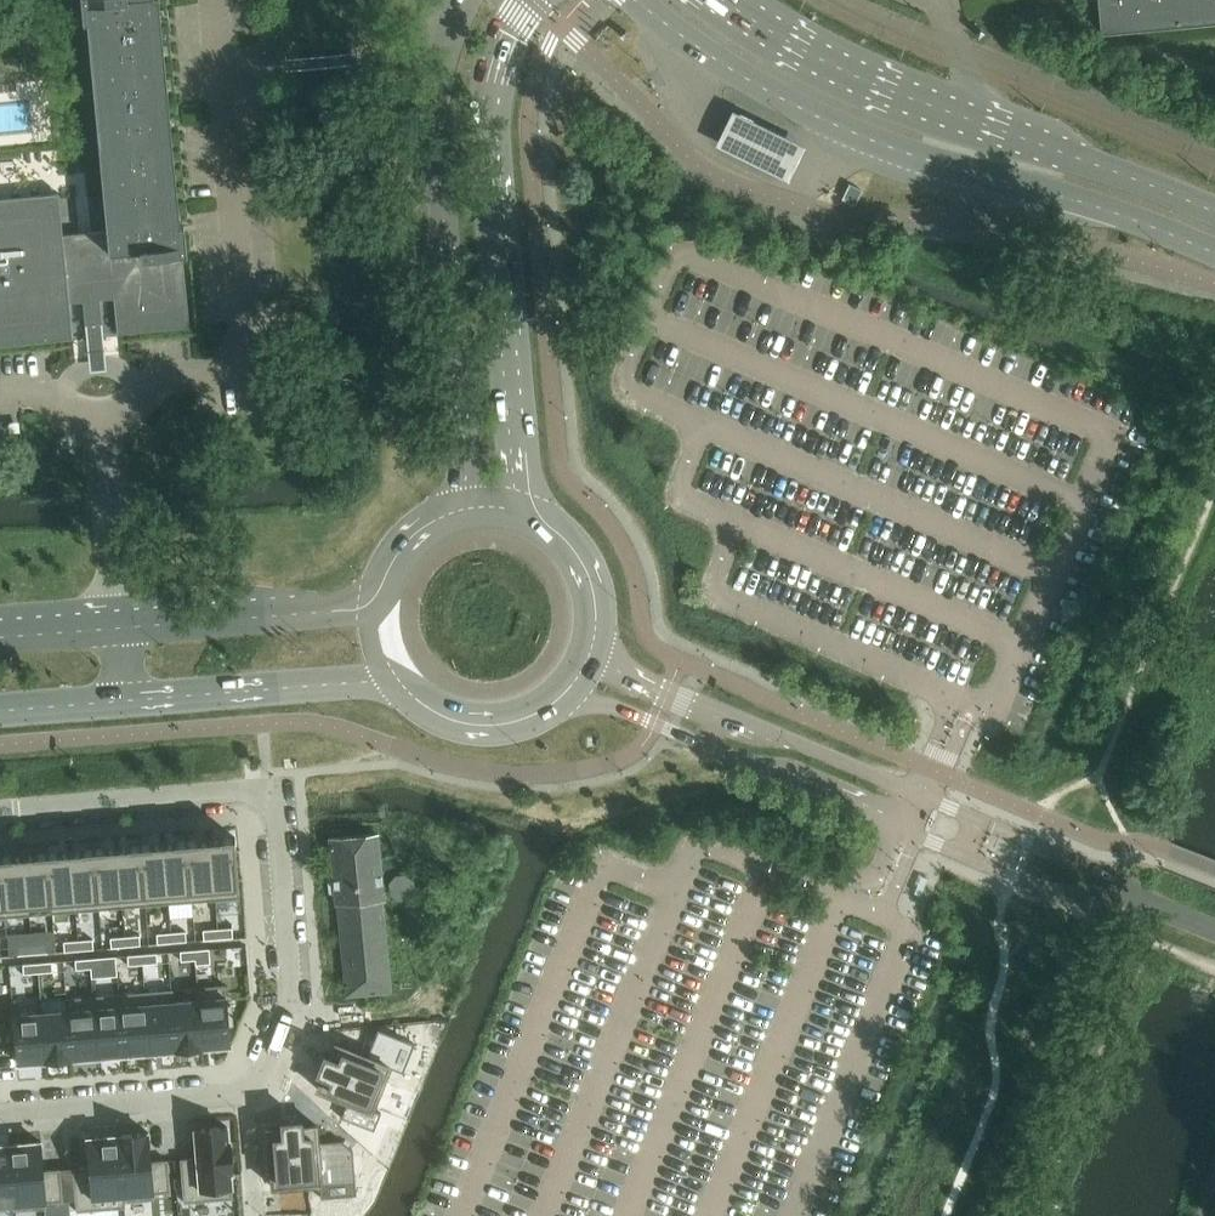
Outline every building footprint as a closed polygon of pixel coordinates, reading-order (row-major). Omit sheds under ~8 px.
[(105,232),(63,235),(59,193),(0,199),(0,345),(73,338),(70,302),(84,300),(86,323),(102,321),(100,299),(114,298),(118,334),(190,327),(183,254),(187,254),(185,235),(184,235),(184,230),(180,231),(159,0),(82,0),(84,23),(88,22),(108,231),(105,232)] [(1100,33),(1214,22),(1214,0),(1097,0),(1100,33)] [(801,143),(728,107),(711,141),(785,177),(801,143)] [(842,199),(855,205),(862,190),(850,184),(842,199)] [(330,880),(329,880),(330,886),(330,891),(331,891),(335,894),(336,903),(338,903),(347,996),(392,992),(383,899),(385,899),(379,833),(330,837),(332,857),(334,877),(332,879),(330,880)] [(236,837),(211,839),(216,900),(241,898),(236,837)] [(211,839),(188,841),(193,902),(216,900),(211,839)] [(188,841),(164,843),(169,904),(193,902),(188,841)] [(164,843),(141,845),(146,906),(169,904),(164,843)] [(141,845),(118,847),(123,907),(146,906),(141,845)] [(118,847),(95,849),(100,909),(123,907),(118,847)] [(95,849),(72,851),(77,911),(100,909),(95,849)] [(72,851),(48,853),(53,913),(77,911),(72,851)] [(48,853),(25,855),(30,915),(53,913),(48,853)] [(25,855),(2,857),(7,917),(30,915),(25,855)] [(397,876),(391,883),(391,892),(399,899),(408,898),(415,891),(414,881),(407,875),(397,876)] [(233,928),(218,929),(219,939),(234,937),(233,928)] [(218,929),(204,930),(205,940),(219,939),(218,929)] [(187,931),(172,933),(173,942),(187,941),(187,931)] [(172,933),(157,934),(158,944),(173,942),(172,933)] [(140,935),(125,936),(126,946),(141,945),(140,935)] [(125,936),(111,938),(112,947),(126,946),(125,936)] [(94,939),(79,940),(80,950),(94,949),(94,939)] [(79,940),(64,942),(65,951),(80,950),(79,940)] [(47,943),(33,944),(33,954),(48,953),(47,943)] [(33,944),(18,945),(19,955),(33,954),(33,944)] [(210,949),(195,950),(196,960),(196,965),(211,963),(210,949)] [(195,950),(181,951),(181,961),(196,960),(195,950)] [(157,953),(143,954),(144,964),(158,963),(157,953)] [(143,954),(128,955),(129,965),(144,964),(143,954)] [(105,957),(91,959),(91,968),(106,967),(105,957)] [(91,959),(76,960),(77,970),(91,968),(91,959)] [(53,962),(38,963),(39,973),(54,971),(53,962)] [(38,963),(24,964),(25,974),(39,973),(38,963)] [(226,985),(198,987),(203,1048),(205,1048),(205,1047),(231,1045),(229,1026),(234,1025),(232,1005),(227,1005),(226,985)] [(174,989),(172,989),(177,1050),(203,1048),(198,987),(197,987),(198,999),(175,1001),(174,989)] [(172,989),(146,991),(151,1052),(176,1050),(177,1050),(172,989)] [(146,991),(120,994),(125,1054),(137,1053),(151,1052),(146,991)] [(120,994),(94,996),(99,1056),(112,1055),(113,1055),(125,1054),(120,994)] [(94,996),(68,998),(73,1059),(74,1059),(74,1058),(99,1056),(94,996)] [(67,1010),(42,1012),(46,1061),(73,1059),(68,998),(66,998),(67,1010)] [(42,1012),(15,1014),(19,1063),(45,1061),(46,1061),(42,1012)] [(322,1076),(316,1089),(370,1111),(376,1097),(383,1080),(388,1066),(334,1045),(329,1058),(324,1056),(323,1058),(322,1058),(317,1071),(317,1074),(322,1076)] [(282,1128),(268,1129),(272,1187),(320,1183),(315,1125),(301,1126),(301,1120),(298,1120),(284,1121),(284,1122),(281,1122),(282,1128)] [(198,1157),(181,1159),(185,1202),(234,1198),(232,1172),(233,1172),(230,1140),(229,1140),(228,1126),(196,1129),(198,1157)] [(149,1132),(118,1135),(124,1207),(126,1207),(126,1202),(155,1199),(154,1193),(171,1192),(168,1160),(152,1161),(149,1132)] [(90,1166),(73,1168),(77,1211),(124,1207),(118,1135),(117,1135),(88,1138),(90,1166)] [(24,1143),(11,1144),(16,1210),(47,1208),(47,1202),(64,1201),(61,1169),(44,1170),(42,1142),(24,1143)] [(15,1205),(15,1210),(16,1210),(11,1144),(0,1145),(0,1206),(15,1205)]
